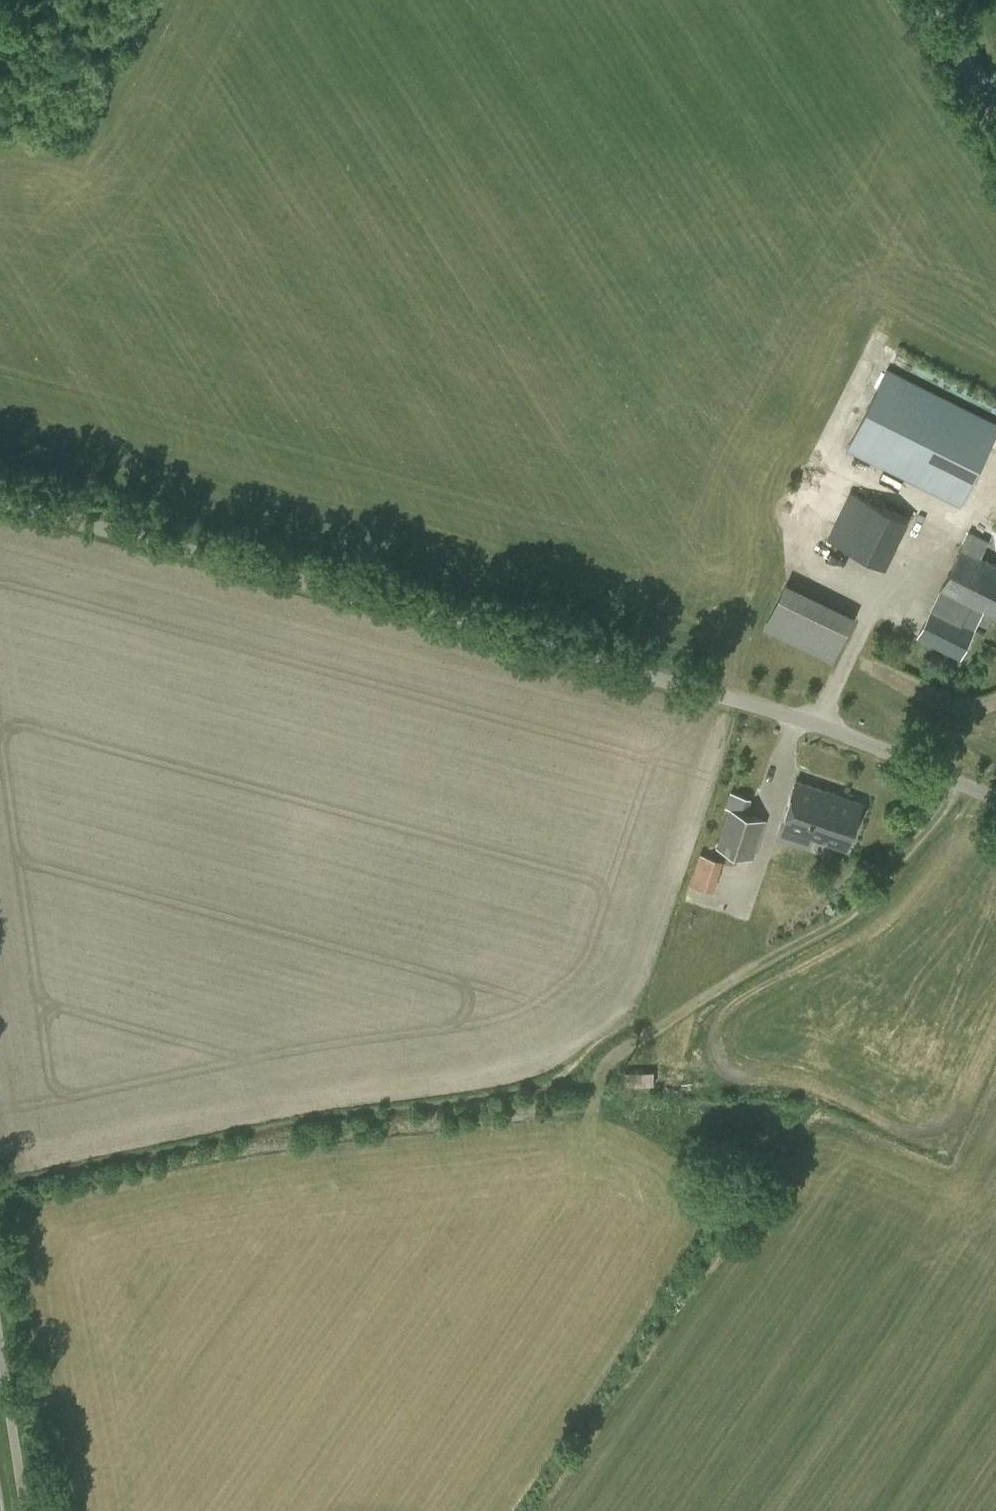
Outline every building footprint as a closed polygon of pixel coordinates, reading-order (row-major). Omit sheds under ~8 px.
[(995,436),(995,425),(886,370),(847,449),(961,505),(995,436)] [(907,520),(851,493),(844,508),(899,535),(907,520)] [(963,547),(919,636),(960,657),(984,609),(995,615),(995,563),(981,556),(989,541),(969,531),(961,546),(963,547)] [(841,662),(864,613),(793,581),(771,630),(841,662)] [(848,849),(863,802),(796,780),(777,837),(809,848),(812,837),(848,849)] [(753,859),(766,820),(730,808),(717,847),(753,859)] [(713,890),(722,860),(699,852),(689,883),(713,890)]
